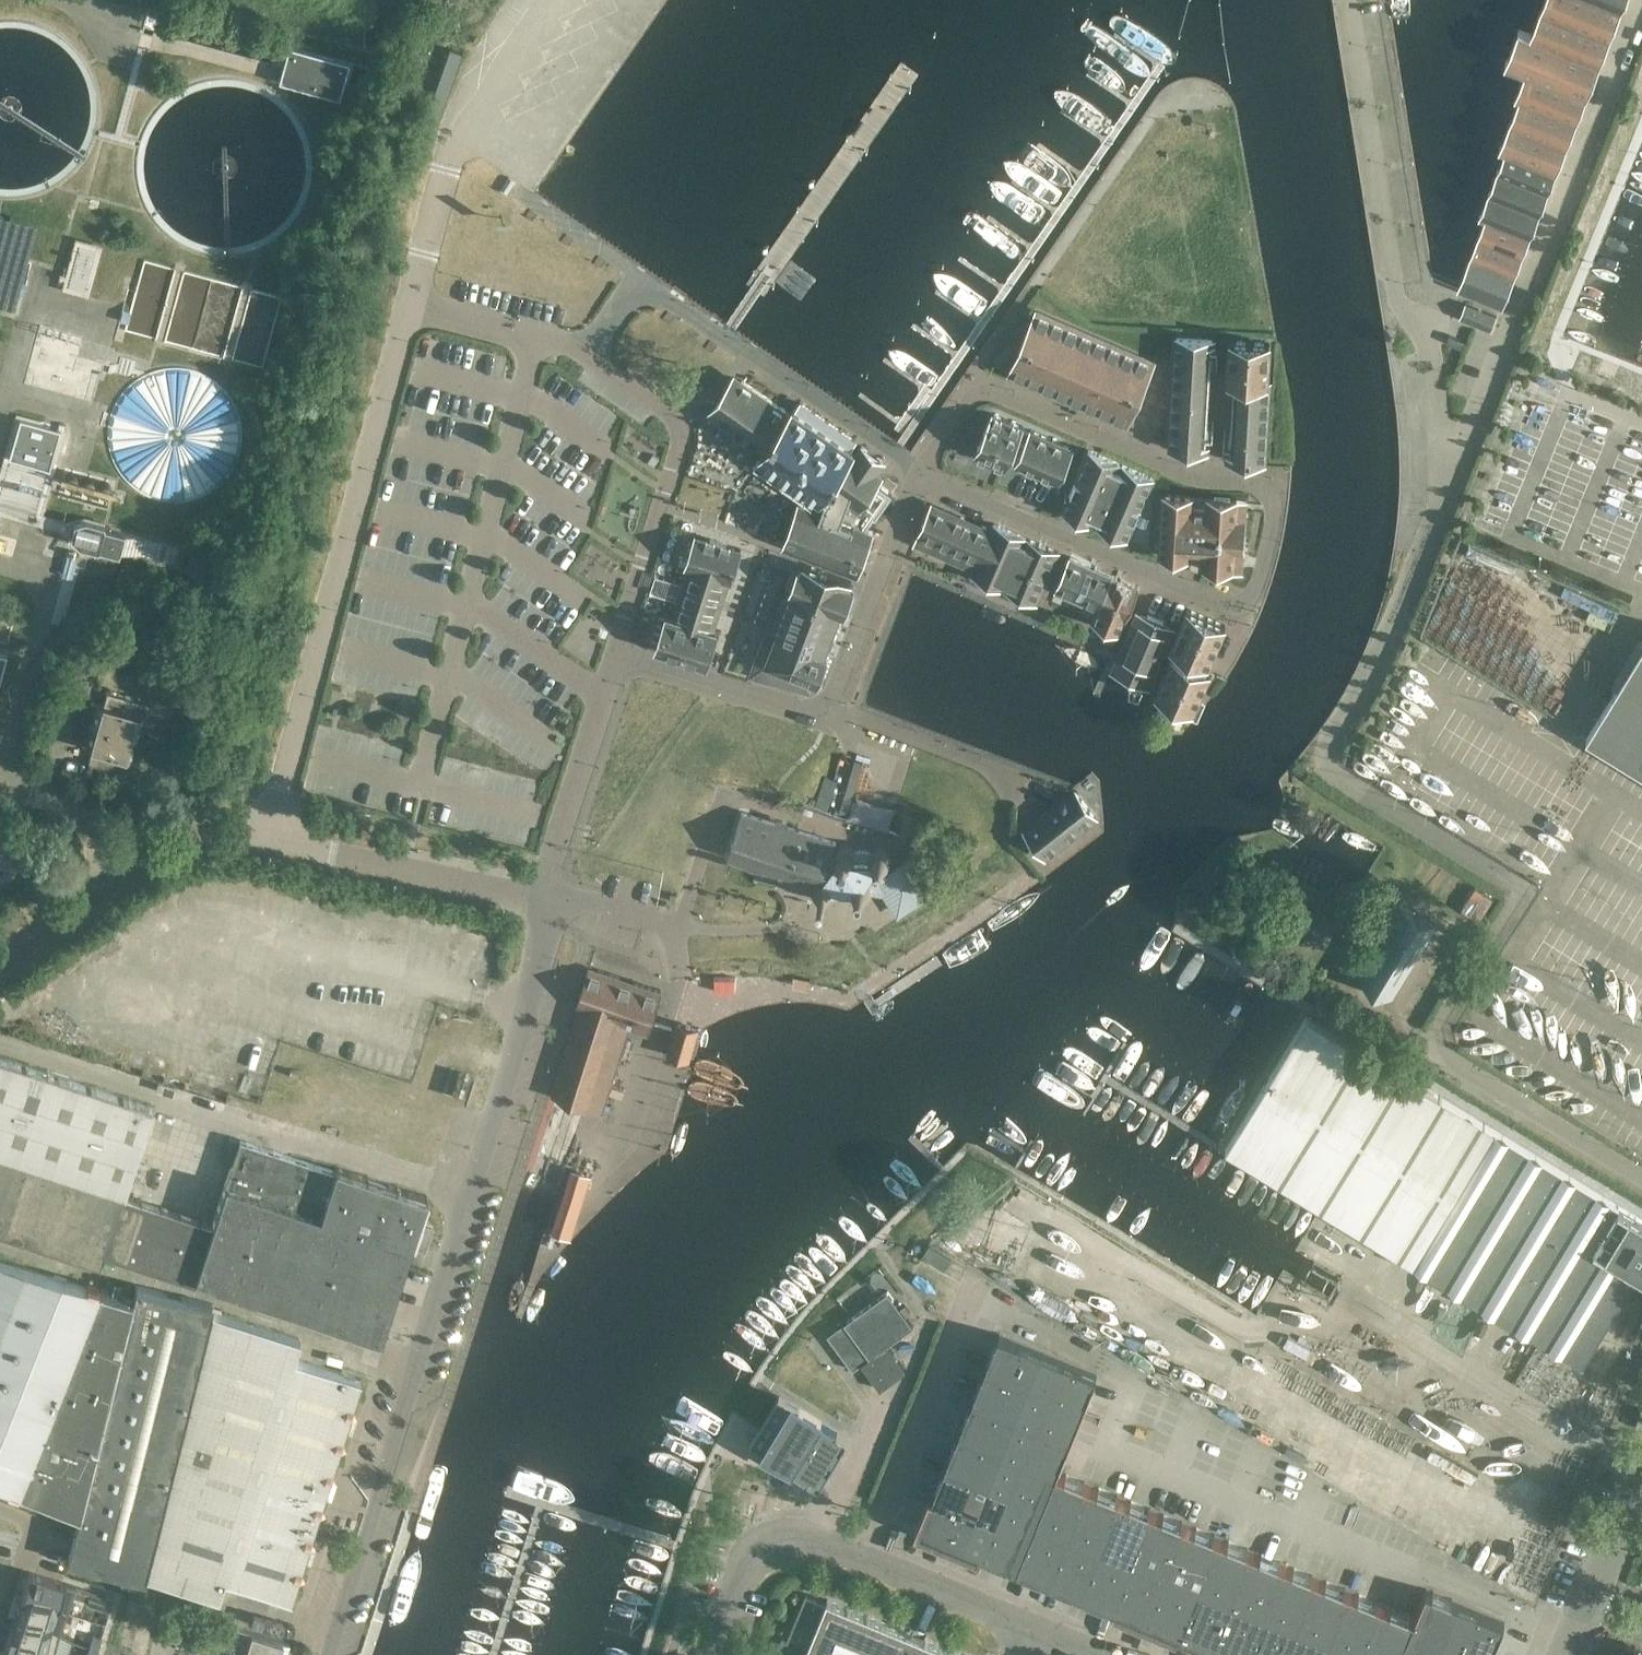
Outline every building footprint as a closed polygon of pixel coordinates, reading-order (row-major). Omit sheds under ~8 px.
[(1541,9),(1610,37),(1621,9),(1597,0),(1545,0),(1541,9)] [(1625,0),(1597,0),(1621,9),(1625,0)] [(1599,63),(1610,37),(1541,9),(1531,35),(1531,36),(1599,63)] [(1587,94),(1599,63),(1531,36),(1531,35),(1519,30),(1506,64),(1526,72),(1526,70),(1587,94)] [(349,62),(288,45),(278,81),(339,98),(349,62)] [(1526,70),(1526,72),(1516,97),(1520,99),(1520,98),(1577,120),(1587,94),(1526,70)] [(1520,99),(1510,123),(1567,145),(1577,120),(1520,98),(1520,99)] [(1557,171),(1567,145),(1510,123),(1500,149),(1506,152),(1506,150),(1557,171)] [(1498,172),(1548,192),(1557,171),(1506,150),(1506,152),(1498,172)] [(1539,214),(1548,192),(1498,172),(1489,194),(1539,214)] [(1530,236),(1539,214),(1489,194),(1480,217),(1486,220),(1486,218),(1530,236)] [(1523,256),(1530,236),(1486,218),(1486,220),(1478,238),(1523,256)] [(1478,238),(1471,258),(1515,276),(1523,256),(1478,238)] [(78,243),(64,293),(92,301),(106,251),(78,243)] [(1502,306),(1515,276),(1471,258),(1458,289),(1502,306)] [(1491,329),(1496,316),(1465,303),(1459,317),(1491,329)] [(1153,362),(1037,311),(1010,372),(1126,423),(1153,362)] [(1461,358),(1468,337),(1453,331),(1446,352),(1461,358)] [(1200,445),(1206,344),(1212,344),(1213,339),(1176,337),(1170,448),(1206,450),(1206,446),(1200,445)] [(1265,463),(1270,383),(1267,383),(1270,343),(1230,341),(1228,382),(1240,383),(1235,456),(1229,456),(1229,460),(1265,463)] [(245,438),(245,436),(244,424),(240,411),(233,398),(225,388),(216,381),(204,374),(192,370),(178,369),(163,370),(151,374),(139,381),(130,389),(122,398),(115,410),(111,425),(110,437),(111,448),(114,461),(119,471),(128,483),(136,490),(148,498),(159,502),(167,504),(175,504),(191,503),(203,499),(215,493),(225,485),(230,480),(235,474),(240,462),(244,449),(245,438)] [(735,375),(710,411),(717,416),(723,420),(720,424),(721,429),(736,439),(741,439),(744,435),(764,449),(789,413),(742,380),(735,375)] [(764,449),(754,464),(804,499),(800,503),(799,503),(783,544),(857,572),(873,531),(865,528),(873,516),(875,517),(892,494),(876,482),(881,474),(877,471),(878,469),(856,453),(854,455),(850,453),(854,448),(851,446),(855,441),(800,402),(796,408),(794,406),(789,413),(764,449)] [(975,453),(1005,467),(1010,457),(1022,428),(1023,426),(993,413),(975,453)] [(19,418),(8,459),(49,470),(60,429),(19,418)] [(1010,457),(1017,460),(1017,462),(1021,464),(1020,466),(1054,481),(1055,479),(1059,481),(1073,448),(1031,430),(1030,431),(1022,428),(1010,457)] [(1154,478),(1121,464),(1089,450),(1063,510),(1127,538),(1154,478)] [(1190,547),(1204,548),(1203,568),(1210,568),(1210,571),(1226,572),(1226,569),(1233,570),(1234,549),(1243,550),(1245,521),(1236,520),(1237,500),(1230,499),(1230,496),(1214,495),(1214,498),(1208,498),(1207,509),(1192,508),(1193,497),(1163,495),(1160,556),(1189,558),(1190,547)] [(991,529),(932,503),(918,536),(977,562),(991,529)] [(104,524),(85,519),(73,522),(70,536),(62,564),(85,570),(91,548),(97,550),(98,546),(119,552),(124,533),(103,527),(104,524)] [(1026,537),(994,523),(991,529),(977,562),(972,574),(1004,588),(1026,537)] [(709,628),(725,579),(731,581),(741,549),(696,535),(686,567),(693,569),(677,618),(667,615),(656,647),(707,663),(718,631),(709,628)] [(1037,602),(1059,551),(1026,537),(1004,588),(1037,602)] [(1113,575),(1070,556),(1056,589),(1098,607),(1113,575)] [(824,654),(841,610),(844,611),(854,587),(850,585),(851,581),(805,563),(803,567),(800,566),(791,591),(795,592),(778,636),(767,632),(752,674),(810,690),(814,678),(818,680),(828,655),(824,654)] [(1122,624),(1125,618),(1126,619),(1140,587),(1113,575),(1098,607),(1096,613),(1122,624)] [(761,584),(745,628),(766,636),(782,591),(761,584)] [(1156,691),(1157,692),(1194,708),(1211,670),(1207,669),(1226,625),(1187,608),(1171,646),(1175,648),(1156,691)] [(1113,668),(1148,683),(1149,683),(1174,627),(1138,611),(1113,668)] [(1586,737),(1641,771),(1641,646),(1586,737)] [(98,704),(92,726),(135,738),(141,717),(146,718),(150,704),(123,697),(106,693),(103,706),(98,704)] [(92,726),(86,749),(91,750),(87,763),(104,767),(131,775),(135,761),(130,759),(135,738),(92,726)] [(1075,791),(1028,828),(1048,854),(1095,817),(1075,791)] [(812,892),(834,853),(833,853),(836,842),(742,812),(729,855),(759,864),(755,874),(812,892)] [(891,865),(892,858),(891,853),(887,849),(882,847),(876,848),(872,851),(854,850),(850,846),(843,845),(838,848),(834,853),(812,892),(816,898),(822,901),(828,900),(834,896),(851,897),(856,900),(862,901),(867,899),(871,895),(873,889),(885,892),(899,912),(930,891),(909,860),(888,873),(886,870),(891,865)] [(318,881),(309,922),(332,927),(341,886),(318,881)] [(341,886),(332,927),(355,932),(364,891),(341,886)] [(364,891),(355,932),(378,938),(387,896),(364,891)] [(1400,906),(1356,979),(1392,1001),(1436,928),(1400,906)] [(400,992),(390,1025),(425,1036),(458,1047),(494,935),(413,909),(401,944),(400,944),(395,961),(425,971),(416,997),(400,992)] [(232,945),(228,958),(237,960),(240,947),(232,945)] [(240,947),(237,960),(245,962),(248,949),(240,947)] [(203,952),(196,957),(204,968),(210,963),(203,952)] [(196,957),(189,962),(197,973),(204,968),(196,957)] [(264,957),(262,966),(275,969),(277,960),(264,957)] [(277,960),(275,969),(287,971),(289,963),(277,960)] [(310,967),(308,976),(321,979),(323,970),(310,967)] [(572,1100),(585,1104),(603,1110),(629,1026),(648,1032),(661,990),(589,967),(576,1009),(578,1010),(552,1094),(572,1100)] [(323,970),(321,979),(333,981),(335,973),(323,970)] [(178,976),(167,983),(173,991),(183,983),(178,976)] [(167,983),(157,991),(162,998),(173,991),(167,983)] [(359,987),(356,1000),(364,1002),(367,989),(359,987)] [(367,989),(364,1002),(372,1003),(375,991),(367,989)] [(140,1004),(129,1011),(134,1019),(145,1011),(140,1004)] [(129,1011),(119,1019),(124,1026),(134,1019),(129,1011)] [(1541,1158),(1397,1071),(1306,1015),(1226,1148),(1582,1366),(1638,1275),(1641,1278),(1641,1220),(1541,1158)] [(78,1021),(74,1034),(82,1037),(86,1024),(78,1021)] [(677,1022),(667,1052),(687,1058),(696,1029),(677,1022)] [(381,1023),(377,1035),(386,1038),(390,1025),(381,1023)] [(86,1024),(82,1037),(90,1039),(94,1026),(86,1024)] [(364,1053),(360,1065),(369,1068),(373,1056),(364,1053)] [(11,1159),(123,1195),(152,1106),(0,1056),(0,1155),(11,1159)] [(418,1059),(410,1081),(450,1094),(457,1072),(418,1059)] [(360,1065),(356,1078),(365,1080),(369,1068),(360,1065)] [(410,1081),(403,1104),(442,1117),(450,1094),(410,1081)] [(350,1098),(346,1110),(354,1113),(358,1100),(350,1098)] [(403,1104),(395,1126),(435,1139),(442,1117),(403,1104)] [(346,1110),(342,1123),(350,1125),(354,1113),(346,1110)] [(103,1253),(194,1283),(195,1278),(380,1339),(410,1248),(318,1218),(334,1171),(240,1140),(212,1224),(144,1202),(134,1231),(113,1224),(103,1253)] [(11,1159),(0,1155),(0,1192),(11,1159)] [(11,1159),(0,1192),(0,1233),(99,1266),(103,1253),(113,1224),(134,1231),(144,1202),(123,1195),(11,1159)] [(432,1223),(419,1218),(426,1197),(335,1167),(334,1171),(318,1218),(410,1248),(411,1243),(424,1247),(432,1223)] [(952,1257),(929,1243),(922,1255),(945,1269),(952,1257)] [(77,1527),(69,1561),(145,1580),(146,1574),(217,1596),(223,1577),(290,1598),(360,1378),(293,1357),(299,1338),(211,1310),(213,1304),(136,1285),(133,1298),(97,1287),(97,1285),(86,1282),(85,1284),(0,1259),(0,1482),(8,1485),(7,1487),(17,1491),(18,1489),(80,1514),(77,1527)] [(853,1369),(862,1363),(880,1388),(906,1370),(888,1344),(913,1325),(888,1291),(836,1328),(842,1337),(834,1343),(853,1369)] [(1052,1392),(1065,1360),(999,1333),(986,1366),(1052,1392)] [(1071,1438),(1098,1374),(1065,1360),(1052,1392),(1038,1425),(1071,1438)] [(1052,1392),(986,1366),(973,1398),(1038,1425),(1052,1392)] [(849,1438),(780,1395),(776,1402),(760,1427),(750,1445),(795,1472),(819,1487),(849,1438)] [(1025,1457),(1038,1425),(973,1398),(960,1430),(1025,1457)] [(1411,1432),(1436,1449),(1450,1428),(1425,1411),(1411,1432)] [(1044,1503),(1057,1471),(1071,1438),(1038,1425),(1025,1457),(1012,1490),(1044,1503)] [(1012,1490),(1025,1457),(960,1430),(946,1463),(1012,1490)] [(1442,1453),(1478,1476),(1499,1442),(1485,1434),(1477,1446),(1456,1432),(1442,1453)] [(1407,1445),(1395,1467),(1468,1507),(1480,1486),(1407,1445)] [(999,1522),(1012,1490),(946,1463),(933,1495),(999,1522)] [(1071,1534),(1091,1485),(1057,1471),(1044,1503),(1037,1520),(1071,1534)] [(1104,1547),(1124,1498),(1091,1485),(1071,1534),(1104,1547)] [(1037,1520),(1044,1503),(1012,1490),(999,1522),(985,1555),(1018,1568),(1037,1520)] [(985,1555),(999,1522),(933,1495),(920,1528),(985,1555)] [(1136,1560),(1156,1512),(1124,1498),(1104,1547),(1136,1560)] [(1168,1574),(1188,1525),(1156,1512),(1136,1560),(1168,1574)] [(1052,1582),(1071,1534),(1037,1520),(1018,1568),(1052,1582)] [(1201,1587),(1221,1538),(1188,1525),(1168,1574),(1201,1587)] [(1052,1582),(1084,1595),(1104,1547),(1071,1534),(1052,1582)] [(1233,1600),(1253,1551),(1221,1538),(1201,1587),(1233,1600)] [(1116,1608),(1136,1560),(1104,1547),(1084,1595),(1116,1608)] [(1265,1613),(1285,1565),(1253,1551),(1233,1600),(1265,1613)] [(1168,1574),(1136,1560),(1116,1608),(1149,1621),(1168,1574)] [(1298,1627),(1318,1578),(1285,1565),(1265,1613),(1298,1627)] [(28,1571),(20,1597),(68,1612),(76,1586),(62,1582),(36,1574),(34,1573),(28,1571)] [(1201,1587),(1168,1574),(1149,1621),(1181,1635),(1201,1587)] [(1330,1640),(1350,1591),(1318,1578),(1298,1627),(1330,1640)] [(1233,1600),(1201,1587),(1181,1635),(1213,1648),(1233,1600)] [(1460,1603),(1427,1589),(1415,1618),(1415,1617),(1401,1652),(1409,1654),(1439,1654),(1460,1603)] [(1362,1653),(1382,1604),(1350,1591),(1330,1640),(1362,1653)] [(105,1596),(101,1608),(109,1610),(113,1598),(105,1595),(105,1596)] [(787,1639),(783,1637),(779,1646),(783,1648),(781,1654),(964,1654),(924,1639),(920,1648),(906,1642),(910,1633),(827,1599),(825,1603),(805,1595),(787,1639)] [(20,1597),(12,1622),(60,1637),(68,1612),(20,1597)] [(1265,1613),(1233,1600),(1213,1648),(1231,1654),(1248,1654),(1265,1613)] [(1505,1621),(1460,1603),(1439,1654),(1491,1654),(1505,1621)] [(1401,1652),(1415,1617),(1382,1604),(1362,1653),(1367,1654),(1399,1654),(1401,1652)] [(1265,1613),(1248,1654),(1286,1654),(1298,1627),(1265,1613)] [(4,1647),(29,1654),(54,1654),(60,1637),(12,1622),(4,1647)] [(228,1654),(286,1654),(289,1643),(237,1627),(228,1654)] [(1298,1627),(1286,1654),(1324,1654),(1330,1640),(1298,1627)] [(93,1634),(89,1646),(97,1649),(101,1637),(93,1634)] [(1330,1640),(1324,1654),(1362,1654),(1362,1653),(1330,1640)] [(86,1654),(95,1654),(97,1649),(89,1646),(86,1654)]
